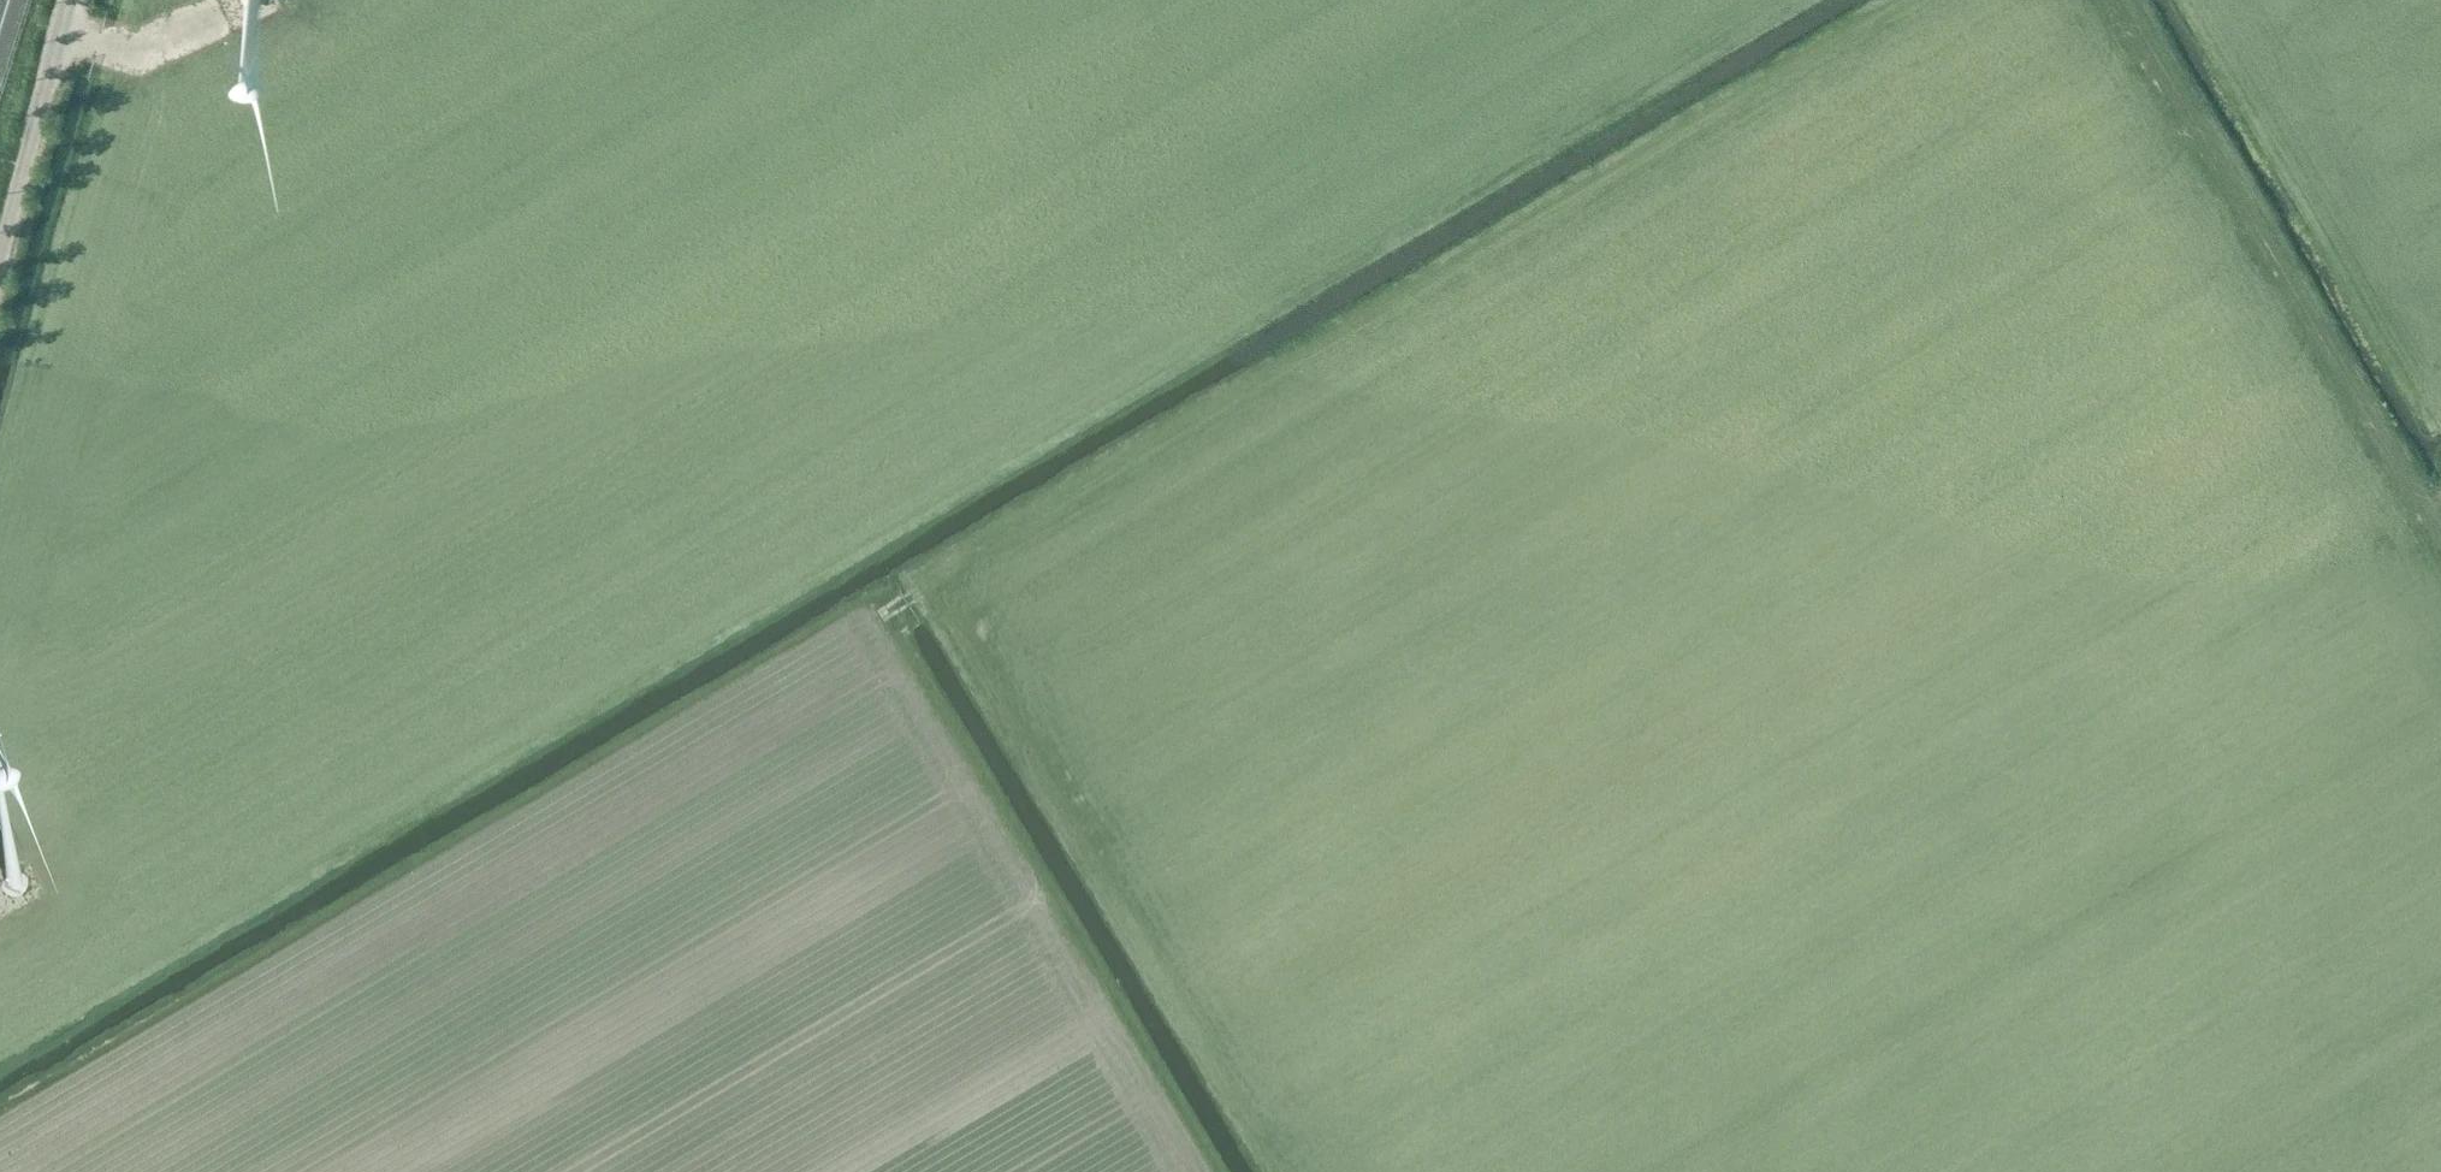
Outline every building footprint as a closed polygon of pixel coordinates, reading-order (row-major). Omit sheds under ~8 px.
[(6,883),(6,884),(7,885),(7,886),(7,887),(7,888),(8,888),(8,889),(9,890),(10,890),(10,891),(11,891),(12,891),(12,892),(13,892),(14,892),(15,892),(16,892),(17,892),(18,891),(19,891),(20,891),(20,890),(21,890),(21,889),(22,889),(22,888),(23,887),(23,886),(23,885),(23,884),(23,883),(23,882),(23,881),(23,880),(22,880),(22,879),(21,878),(20,877),(19,876),(18,876),(17,876),(16,875),(15,875),(14,875),(13,875),(13,876),(12,876),(11,876),(10,877),(9,877),(9,878),(8,878),(8,879),(7,880),(7,881),(7,882),(7,883),(6,883)]
